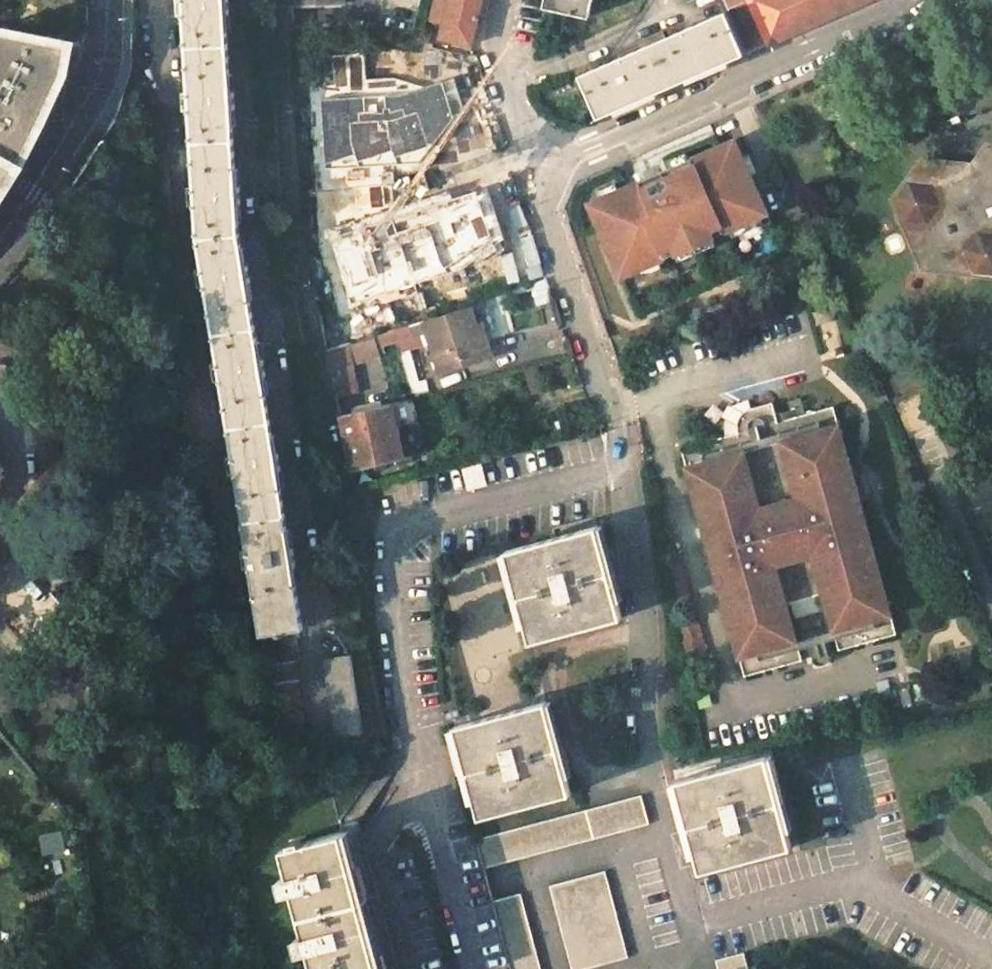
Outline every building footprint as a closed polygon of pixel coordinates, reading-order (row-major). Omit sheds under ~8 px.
[(260,635),(294,629),(301,628),(239,234),(225,0),(182,0),(186,59),(191,149),(197,239),(210,319),(225,413),(242,521),(260,635)] [(440,38),(471,45),(482,0),(449,0),(440,38)] [(544,7),(589,17),(593,0),(545,0),(544,7)] [(724,8),(725,12),(743,55),(868,0),(742,0),(724,8)] [(725,12),(639,50),(657,92),(743,55),(725,12)] [(12,175),(38,127),(64,75),(71,46),(0,31),(0,194),(12,175)] [(612,62),(580,76),(598,119),(657,92),(639,50),(619,59),(612,62)] [(740,140),(591,201),(618,271),(767,210),(740,140)] [(972,275),(991,277),(991,145),(987,145),(973,164),(922,158),(892,200),(902,223),(927,226),(932,239),(963,252),(972,275)] [(363,307),(396,294),(400,301),(410,296),(401,273),(391,250),(346,268),(363,307)] [(471,304),(426,319),(443,371),(483,358),(473,327),(478,325),(471,304)] [(321,326),(326,352),(351,344),(346,321),(321,326)] [(493,355),(483,324),(478,325),(473,327),(483,358),(493,355)] [(385,332),(391,350),(398,349),(392,330),(385,332)] [(682,446),(746,674),(802,659),(787,600),(823,590),(839,647),(897,631),(833,403),(778,419),(771,395),(746,404),(743,407),(739,412),(737,417),(737,427),(738,430),(682,446)] [(339,417),(351,471),(404,458),(392,403),(339,417)] [(486,485),(481,464),(463,469),(469,490),(486,485)] [(505,551),(530,643),(622,618),(597,526),(505,551)] [(294,629),(260,635),(266,665),(294,660),(299,660),(294,629)] [(325,660),(339,736),(367,730),(351,655),(325,660)] [(266,665),(278,745),(307,741),(294,660),(266,665)] [(454,726),(479,818),(571,793),(546,702),(454,726)] [(675,780),(700,872),(792,847),(768,756),(675,780)] [(476,840),(483,869),(649,824),(641,795),(476,840)] [(314,968),(381,968),(343,831),(282,848),(314,968)] [(572,968),(585,968),(628,958),(605,870),(549,886),(572,968)] [(510,968),(541,968),(520,893),(492,901),(510,968)] [(719,968),(749,968),(744,952),(715,959),(719,968)]
